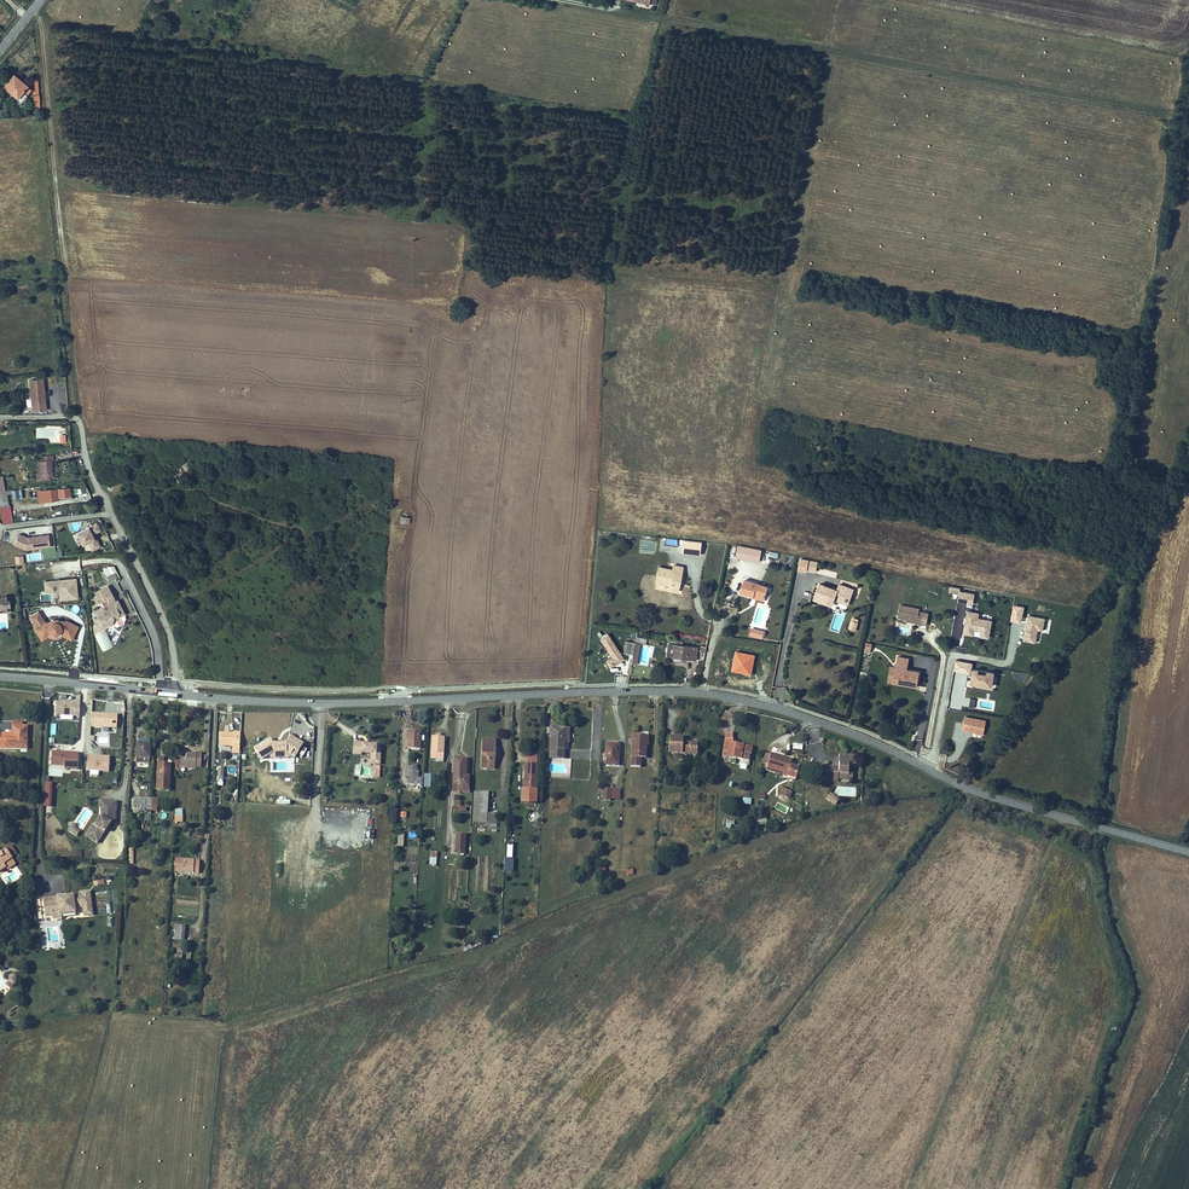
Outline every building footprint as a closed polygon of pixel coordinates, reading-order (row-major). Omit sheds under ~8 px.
[(16,76),(15,78),(12,75),(4,84),(7,86),(11,90),(20,98),(17,101),(23,107),(30,98),(25,93),(30,88),(29,87),(16,76)] [(42,378),(28,379),(32,411),(46,409),(42,378)] [(41,476),(46,475),(52,474),(50,458),(53,458),(52,452),(39,454),(40,456),(34,457),(36,471),(36,472),(40,471),(41,476)] [(47,479),(46,475),(41,476),(40,471),(36,472),(36,471),(32,472),(34,480),(47,479)] [(65,498),(75,497),(74,491),(71,491),(70,484),(40,488),(41,499),(58,497),(58,493),(64,492),(65,498)] [(12,492),(11,488),(4,489),(0,489),(0,498),(1,504),(8,503),(7,493),(12,492)] [(10,505),(0,506),(3,523),(13,522),(10,505)] [(88,525),(76,531),(86,551),(92,550),(100,546),(96,537),(94,537),(93,534),(101,530),(96,521),(88,525)] [(13,544),(25,548),(50,545),(48,533),(27,536),(18,532),(13,544)] [(77,544),(81,542),(76,533),(73,535),(77,544)] [(701,542),(686,540),(684,552),(700,554),(701,542)] [(759,561),(761,549),(738,545),(736,556),(759,561)] [(22,555),(14,556),(15,563),(23,562),(22,555)] [(819,562),(800,559),(798,570),(807,572),(808,569),(817,571),(819,562)] [(656,578),(672,581),(671,585),(670,588),(678,589),(683,565),(674,563),(673,568),(659,565),(656,578)] [(103,567),(105,575),(116,571),(113,564),(103,567)] [(76,577),(43,580),(44,592),(59,590),(59,598),(78,596),(76,577)] [(754,593),(764,596),(767,585),(756,581),(756,583),(751,581),(751,579),(745,577),(742,592),(754,596),(754,593)] [(829,586),(820,583),(814,599),(819,601),(820,598),(833,602),(834,599),(848,604),(854,588),(840,584),(838,589),(835,588),(834,590),(829,588),(829,586)] [(959,590),(960,587),(950,585),(949,591),(959,592),(957,600),(973,603),(975,592),(959,590)] [(107,586),(94,592),(99,602),(105,599),(107,604),(94,611),(96,614),(91,617),(95,625),(97,629),(111,622),(113,617),(117,614),(119,611),(122,609),(117,599),(115,601),(107,586)] [(8,594),(2,594),(2,596),(3,598),(0,599),(0,607),(1,607),(2,609),(8,608),(8,607),(11,606),(10,598),(8,598),(8,594)] [(901,604),(899,616),(908,618),(918,620),(917,622),(926,624),(928,613),(920,611),(920,608),(901,604)] [(122,609),(119,611),(117,614),(113,617),(111,622),(97,629),(98,631),(113,624),(115,618),(125,613),(122,609)] [(969,610),(965,632),(989,637),(992,620),(978,617),(979,612),(969,610)] [(44,621),(38,611),(30,617),(36,626),(33,628),(39,638),(49,632),(50,633),(52,634),(53,635),(55,635),(56,634),(58,634),(59,633),(60,632),(72,638),(78,627),(66,621),(60,621),(60,623),(48,624),(48,622),(44,622),(44,621)] [(1045,617),(1028,614),(1023,639),(1035,641),(1038,629),(1043,630),(1045,617)] [(858,619),(852,617),(848,628),(855,630),(858,622),(857,621),(858,619)] [(764,631),(756,629),(755,635),(762,637),(764,631)] [(49,632),(39,638),(41,641),(48,636),(49,637),(51,638),(52,639),(54,639),(56,639),(58,638),(59,638),(60,637),(62,636),(71,640),(72,638),(60,632),(59,633),(58,634),(56,634),(55,635),(53,635),(52,634),(50,633),(49,632)] [(611,665),(617,661),(623,657),(607,633),(601,637),(613,656),(607,660),(611,665)] [(646,643),(647,639),(636,637),(632,663),(636,663),(640,642),(646,643)] [(673,653),(681,654),(681,657),(696,659),(698,646),(683,645),(683,640),(675,639),(674,644),(673,653)] [(872,643),(865,642),(864,651),(871,652),(872,643)] [(908,669),(910,658),(898,656),(896,667),(893,681),(904,684),(905,681),(907,682),(906,684),(918,686),(920,671),(908,669)] [(974,667),(971,682),(992,686),(995,671),(987,670),(987,672),(978,671),(979,668),(974,667)] [(948,707),(960,709),(965,682),(953,680),(948,707)] [(77,703),(55,701),(54,713),(76,715),(77,703)] [(118,713),(92,712),(92,724),(117,726),(118,713)] [(966,715),(963,729),(968,729),(968,728),(976,729),(984,731),(987,719),(966,715)] [(18,724),(21,724),(22,719),(13,719),(12,732),(12,733),(17,734),(18,724)] [(21,724),(18,724),(17,734),(12,733),(12,732),(0,731),(0,746),(27,747),(27,725),(21,724)] [(569,741),(569,728),(551,727),(550,757),(564,758),(564,741),(569,741)] [(408,747),(420,747),(421,730),(409,729),(408,747)] [(231,752),(238,753),(239,732),(232,731),(232,733),(220,732),(220,745),(232,746),(231,752)] [(747,759),(748,751),(744,751),(745,746),(732,744),(733,737),(731,737),(732,732),(726,731),(722,756),(747,759)] [(431,756),(445,757),(446,736),(442,735),(442,732),(436,732),(436,734),(433,734),(432,740),(431,740),(431,756)] [(645,757),(646,734),(634,733),(632,766),(640,766),(641,757),(645,757)] [(272,741),(270,737),(253,747),(261,759),(269,754),(271,756),(295,756),(303,742),(290,735),(286,742),(272,741)] [(670,752),(678,753),(697,753),(698,742),(697,741),(683,740),(683,736),(669,736),(669,752),(670,752)] [(148,763),(150,739),(137,738),(136,762),(148,763)] [(482,767),(494,768),(494,740),(483,739),(482,767)] [(379,763),(380,745),(367,744),(363,744),(363,742),(353,742),(352,754),(361,754),(361,753),(371,753),(370,758),(370,763),(379,763)] [(618,744),(606,743),(605,763),(617,764),(618,744)] [(767,764),(770,752),(763,750),(760,763),(767,765),(767,764)] [(79,752),(52,751),(51,763),(65,764),(64,768),(77,769),(79,752)] [(180,752),(175,752),(174,765),(197,766),(197,758),(198,753),(180,752)] [(767,764),(789,770),(787,775),(797,778),(800,767),(790,764),(792,758),(770,752),(767,764)] [(530,753),(530,762),(529,770),(526,770),(525,779),(525,801),(537,802),(538,762),(536,762),(537,753),(530,753)] [(850,773),(850,772),(850,763),(857,764),(858,754),(840,754),(839,766),(828,766),(827,775),(838,776),(839,773),(850,773)] [(109,757),(89,756),(89,768),(109,769),(109,757)] [(454,784),(468,785),(469,774),(466,774),(467,757),(455,756),(454,784)] [(171,763),(164,763),(159,763),(157,788),(170,788),(171,763)] [(787,775),(789,770),(767,764),(767,765),(766,769),(787,775)] [(423,780),(423,777),(417,776),(417,767),(409,767),(408,784),(423,785),(423,780)] [(52,783),(45,782),(44,806),(51,806),(52,783)] [(603,799),(610,799),(610,798),(620,798),(620,787),(604,787),(603,799)] [(787,798),(791,792),(783,788),(780,795),(787,798)] [(488,822),(489,812),(488,812),(478,812),(479,791),(474,791),(473,811),(473,821),(488,822)] [(488,812),(488,792),(479,791),(478,812),(488,812)] [(835,804),(839,800),(830,793),(827,797),(835,804)] [(117,801),(106,800),(106,807),(102,807),(102,815),(96,824),(94,823),(86,835),(98,842),(113,819),(113,816),(115,816),(116,810),(117,810),(117,801)] [(79,830),(74,827),(74,823),(69,823),(68,830),(71,832),(76,835),(79,830)] [(456,833),(455,853),(465,854),(465,834),(456,833)] [(403,847),(404,834),(395,834),(395,846),(403,847)] [(11,845),(6,849),(11,857),(16,853),(11,845)] [(0,853),(0,854),(0,859),(1,860),(0,860),(0,870),(2,872),(8,868),(6,865),(13,860),(6,849),(0,853)] [(81,849),(73,849),(73,857),(82,858),(82,852),(81,852),(81,849)] [(408,850),(408,859),(415,860),(416,850),(408,850)] [(192,872),(193,858),(176,857),(176,871),(192,872)] [(201,859),(193,858),(192,872),(200,872),(201,859)] [(507,858),(505,858),(504,871),(513,872),(513,858),(512,858),(507,858)] [(103,875),(94,876),(95,885),(104,884),(103,875)] [(57,897),(43,899),(45,916),(52,915),(52,919),(62,918),(62,914),(75,913),(75,908),(83,907),(84,916),(92,915),(90,891),(81,892),(82,895),(65,896),(57,897)] [(174,939),(183,940),(185,926),(176,925),(174,939)] [(16,984),(17,975),(9,975),(9,982),(7,984),(11,988),(15,984),(16,984)]
